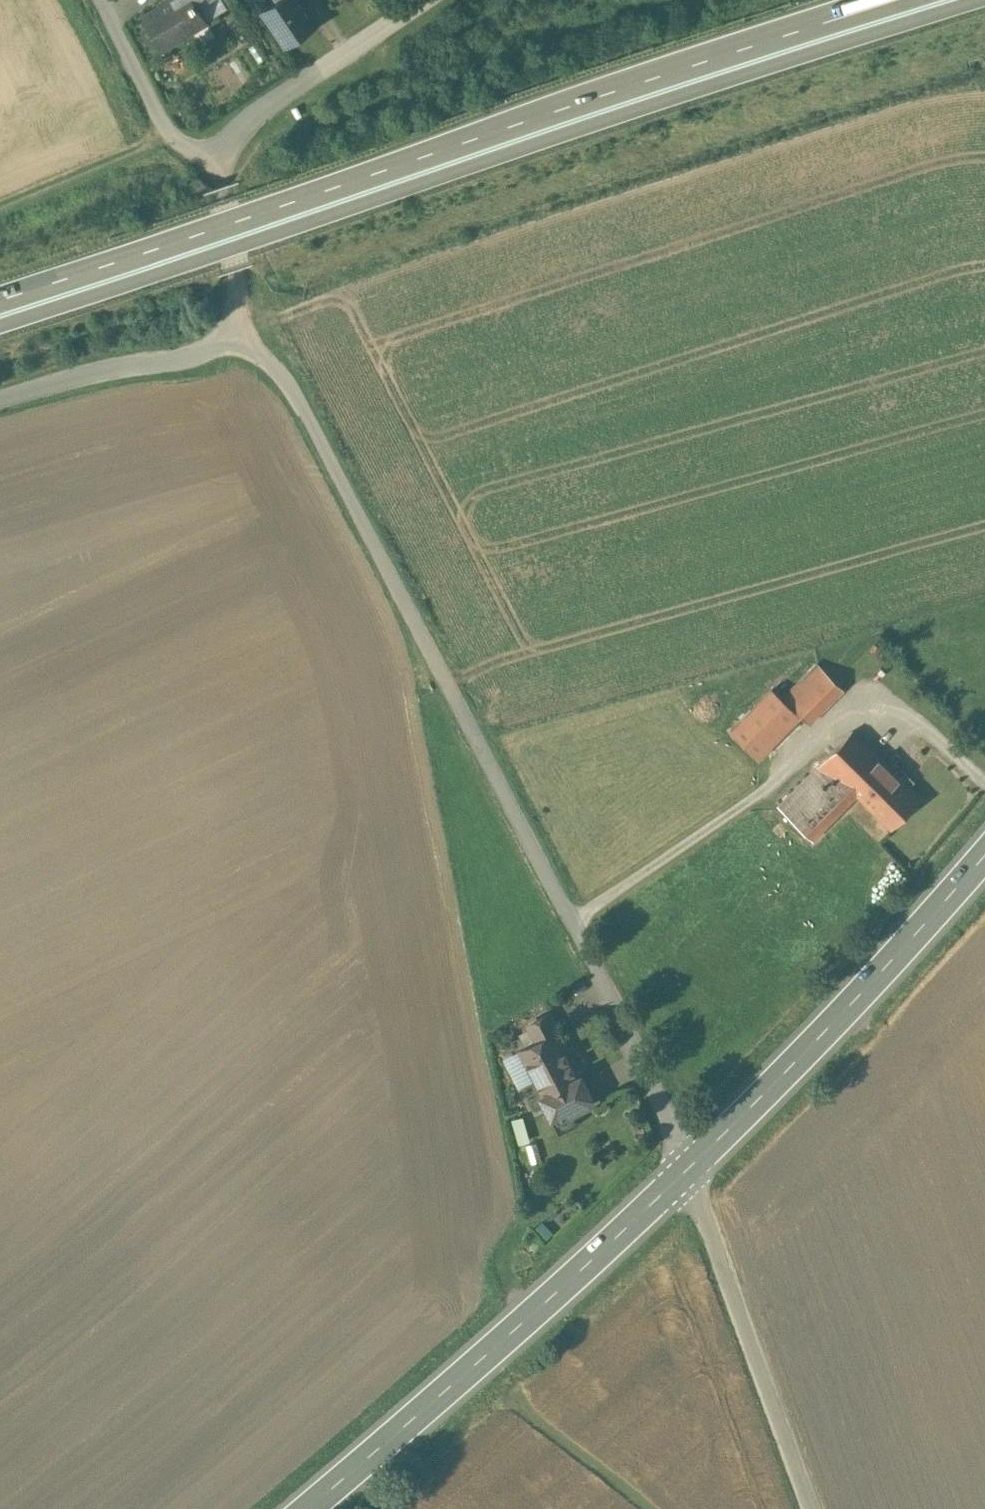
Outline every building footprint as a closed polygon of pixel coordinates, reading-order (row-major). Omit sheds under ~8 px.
[(170,1),(146,17),(163,47),(201,22),(195,10),(210,0),(170,0),(170,1)] [(265,14),(286,47),(317,29),(300,0),(289,0),(265,14)] [(324,17),(350,0),(313,0),(324,17)] [(834,680),(816,664),(784,698),(771,687),(729,732),(759,758),(834,680)] [(921,798),(851,730),(777,805),(813,839),(857,793),(890,827),(921,798)] [(536,1041),(521,1049),(543,1093),(541,1094),(552,1115),(568,1107),(570,1112),(593,1100),(580,1074),(577,1076),(563,1048),(566,1046),(548,1013),(527,1024),(536,1041)]
